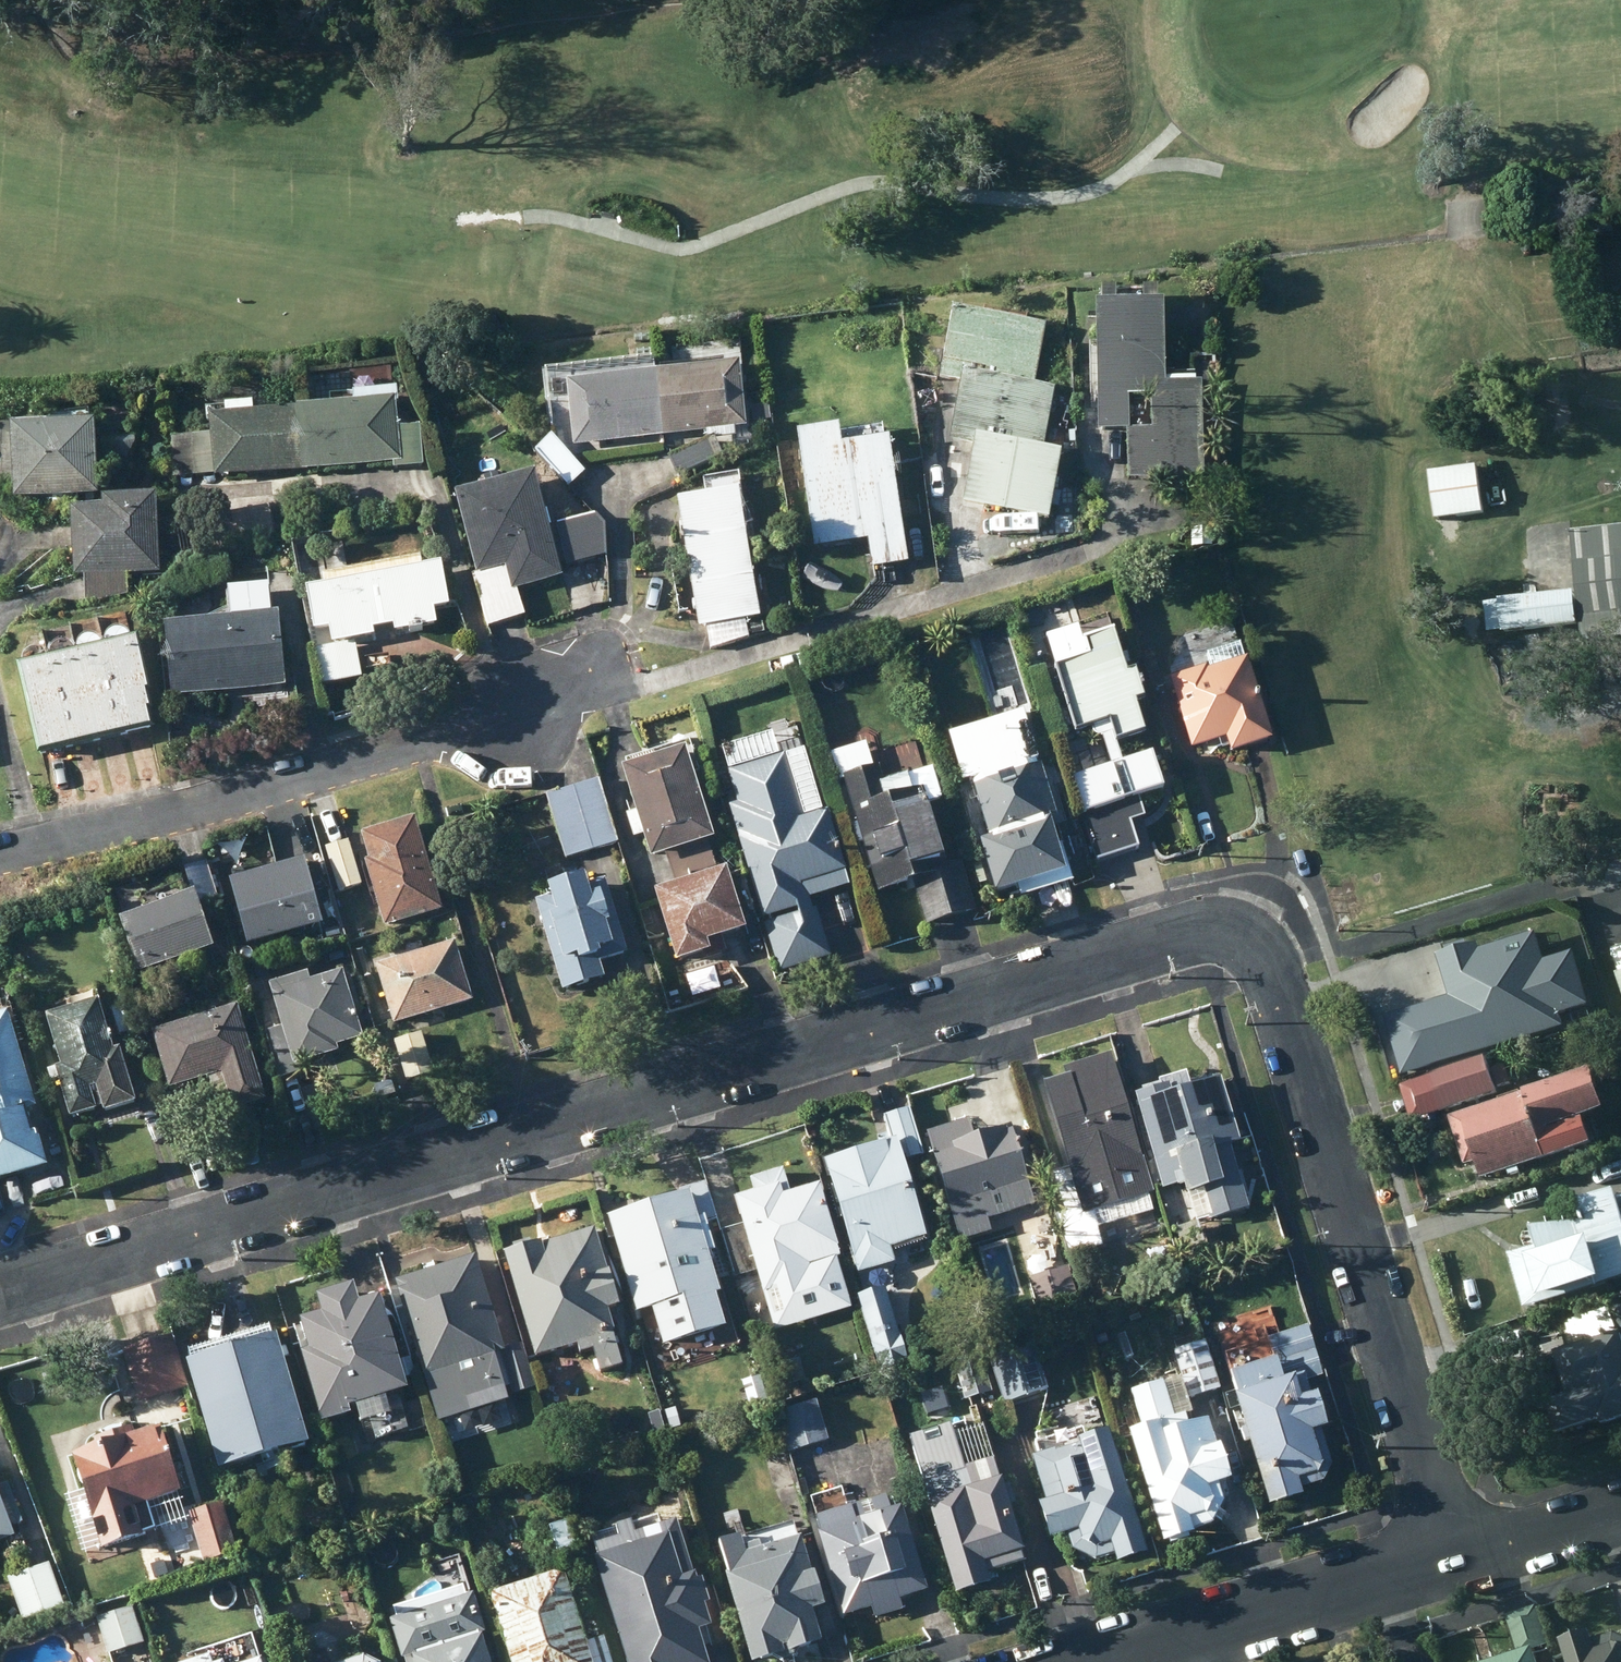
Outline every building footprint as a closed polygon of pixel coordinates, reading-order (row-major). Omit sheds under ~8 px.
[(1125,400),(1148,399),(1163,379),(1160,303),(1154,303),(1154,295),(1099,297),(1100,307),(1091,308),(1096,435),(1126,434),(1125,400)] [(946,377),(966,381),(1037,395),(1039,384),(1051,325),(960,307),(946,377)] [(657,373),(663,435),(750,425),(743,364),(657,373)] [(571,383),(576,445),(663,435),(657,373),(571,383)] [(1192,378),(1163,379),(1148,399),(1149,434),(1126,434),(1128,483),(1203,480),(1199,383),(1192,384),(1192,378)] [(1057,387),(1039,384),(1037,395),(966,381),(955,439),(976,443),(1043,456),(1045,446),(1057,387)] [(358,402),(288,408),(294,471),(395,462),(396,468),(426,466),(422,426),(402,428),(398,389),(357,393),(358,402)] [(217,478),(294,471),(288,408),(214,415),(216,434),(174,438),(177,476),(218,472),(217,478)] [(99,419),(12,421),(14,498),(102,496),(102,471),(120,470),(138,442),(100,443),(99,419)] [(845,426),(803,432),(817,547),(872,541),(875,568),(912,563),(897,438),(847,443),(845,426)] [(555,435),(536,451),(570,488),(588,472),(555,435)] [(710,438),(670,457),(679,477),(720,458),(710,438)] [(1068,451),(1045,446),(1043,456),(976,443),(964,503),(1054,520),(1068,451)] [(1488,513),(1482,465),(1435,470),(1442,519),(1488,513)] [(508,479),(505,467),(504,466),(478,473),(478,474),(481,488),(460,493),(460,494),(467,521),(480,573),(481,573),(508,566),(514,589),(566,576),(539,471),(509,479),(508,479)] [(457,488),(448,490),(453,508),(461,506),(457,488)] [(734,494),(674,503),(684,567),(744,558),(734,494)] [(152,576),(149,498),(96,500),(96,501),(96,513),(66,513),(68,580),(77,579),(77,607),(121,598),(120,577),(138,576),(152,576)] [(601,516),(554,527),(565,568),(610,555),(608,524),(601,516)] [(1576,531),(1587,640),(1620,636),(1620,526),(1576,531)] [(437,609),(453,607),(445,564),(425,567),(423,555),(388,561),(390,574),(363,579),(360,565),(327,572),(330,585),(311,589),(321,648),(379,637),(377,629),(396,626),(397,633),(440,626),(437,609)] [(744,558),(684,567),(694,631),(754,622),(744,558)] [(508,569),(475,578),(487,626),(526,615),(519,589),(514,591),(508,569)] [(171,623),(174,696),(289,687),(282,614),(275,615),(273,590),(267,586),(234,590),(229,595),(231,619),(171,623)] [(1581,590),(1490,601),(1493,636),(1585,625),(1581,590)] [(99,649),(97,649),(118,740),(145,733),(141,715),(143,714),(140,697),(142,696),(130,642),(123,643),(123,641),(122,639),(121,638),(119,636),(117,635),(115,634),(113,634),(111,634),(109,634),(107,634),(105,635),(103,637),(102,637),(101,639),(99,641),(99,643),(98,645),(98,647),(99,649)] [(73,655),(71,655),(93,745),(118,740),(97,649),(96,649),(95,648),(94,646),(93,645),(92,644),(90,643),(88,642),(86,642),(85,642),(83,642),(81,643),(79,643),(78,644),(76,646),(75,647),(74,649),(74,651),(73,653),(73,655)] [(358,643),(315,651),(321,684),(364,676),(358,643)] [(1213,666),(1172,677),(1196,749),(1230,737),(1235,753),(1277,739),(1250,658),(1249,659),(1244,643),(1210,655),(1213,666)] [(46,661),(44,662),(65,751),(93,745),(71,655),(69,656),(68,654),(67,653),(65,651),(64,650),(62,650),(60,649),(58,649),(56,649),(54,649),(52,650),(51,651),(49,653),(48,654),(47,656),(47,657),(46,659),(46,661)] [(1085,656),(1060,665),(1081,732),(1116,721),(1122,742),(1152,732),(1142,703),(1151,700),(1142,670),(1133,673),(1127,651),(1087,664),(1085,656)] [(32,760),(65,751),(44,662),(42,662),(41,661),(40,659),(39,657),(37,656),(35,656),(33,655),(31,655),(29,655),(27,655),(26,656),(24,657),(23,659),(21,660),(21,662),(20,663),(20,665),(20,667),(11,669),(32,760)] [(1029,710),(953,733),(967,782),(976,780),(992,836),(982,839),(999,893),(1021,886),(1024,896),(1074,881),(1071,871),(1085,867),(1078,843),(1065,847),(1060,830),(1066,829),(1029,710)] [(694,741),(626,761),(655,860),(666,857),(675,886),(694,880),(693,876),(720,869),(711,842),(719,840),(700,773),(704,773),(694,741)] [(841,782),(848,780),(861,822),(855,825),(861,845),(867,843),(881,893),(915,883),(928,926),(980,911),(958,835),(945,840),(934,802),(945,799),(935,766),(887,780),(883,765),(877,767),(869,743),(833,754),(841,782)] [(741,803),(732,806),(767,920),(802,910),(803,914),(767,925),(782,972),(834,957),(820,909),(816,910),(812,898),(853,886),(830,811),(808,817),(789,753),(731,771),(741,803)] [(583,785),(548,795),(568,860),(620,845),(602,779),(583,785)] [(1153,854),(1139,810),(1093,823),(1106,867),(1153,854)] [(445,911),(419,818),(364,834),(372,861),(368,862),(387,928),(445,911)] [(363,886),(351,841),(327,848),(339,893),(363,886)] [(308,859),(233,881),(251,946),(326,925),(308,859)] [(208,860),(189,867),(203,905),(222,898),(208,860)] [(733,868),(660,891),(681,963),(716,953),(713,942),(752,931),(733,868)] [(557,896),(540,902),(565,992),(609,980),(605,963),(631,955),(610,880),(594,885),(591,877),(555,887),(557,896)] [(197,892),(123,916),(141,975),(216,948),(197,892)] [(1480,949),(1438,960),(1449,1000),(1380,1019),(1397,1079),(1564,1032),(1560,1020),(1590,1011),(1575,957),(1546,965),(1538,938),(1481,954),(1480,949)] [(475,1001),(458,941),(411,955),(379,965),(396,1024),(475,1001)] [(365,1038),(345,971),(312,980),(309,972),(272,983),(297,1064),(341,1051),(339,1045),(365,1038)] [(268,997),(264,980),(251,984),(256,1000),(268,997)] [(101,1000),(48,1016),(63,1067),(57,1069),(73,1118),(105,1109),(106,1113),(139,1103),(122,1048),(117,1050),(101,1000)] [(128,1005),(110,1011),(119,1037),(137,1031),(128,1005)] [(269,1101),(241,1007),(155,1032),(171,1091),(219,1077),(229,1111),(269,1101)] [(298,1074),(279,1012),(263,1017),(282,1079),(298,1074)] [(52,1168),(42,1132),(35,1134),(28,1110),(38,1108),(12,1014),(0,1017),(0,1183),(52,1168)] [(436,1074),(425,1033),(396,1042),(406,1082),(436,1074)] [(1156,1193),(1116,1055),(1067,1069),(1069,1079),(1049,1085),(1074,1171),(1056,1176),(1067,1213),(1058,1215),(1070,1257),(1106,1246),(1101,1227),(1156,1211),(1151,1195),(1156,1193)] [(1493,1058),(1401,1085),(1411,1121),(1503,1094),(1501,1087),(1514,1083),(1509,1066),(1496,1070),(1493,1058)] [(1484,1161),(1489,1179),(1567,1157),(1566,1153),(1579,1149),(1572,1125),(1619,1111),(1606,1069),(1534,1091),(1535,1095),(1458,1118),(1472,1165),(1484,1161)] [(1203,1225),(1254,1210),(1236,1148),(1247,1145),(1228,1080),(1197,1089),(1193,1074),(1166,1082),(1168,1091),(1142,1099),(1147,1114),(1139,1116),(1151,1158),(1158,1155),(1166,1187),(1161,1188),(1172,1226),(1201,1218),(1203,1225)] [(927,1157),(913,1110),(888,1117),(895,1141),(903,1139),(909,1162),(927,1157)] [(991,1221),(1038,1206),(1016,1128),(979,1138),(973,1119),(930,1131),(962,1243),(995,1234),(991,1221)] [(902,1141),(830,1162),(838,1189),(834,1190),(842,1219),(847,1218),(863,1274),(899,1264),(894,1249),(930,1239),(902,1141)] [(845,1259),(824,1185),(793,1194),(786,1169),(753,1179),(757,1192),(739,1197),(747,1225),(724,1232),(740,1287),(751,1284),(752,1287),(760,1285),(756,1272),(760,1271),(761,1273),(795,1263),(798,1273),(845,1259)] [(687,1196),(610,1219),(638,1315),(724,1290),(714,1256),(720,1254),(710,1220),(720,1217),(709,1182),(685,1189),(687,1196)] [(1588,1204),(1595,1226),(1540,1230),(1545,1248),(1517,1256),(1532,1311),(1620,1286),(1620,1194),(1588,1204)] [(545,1243),(507,1254),(539,1360),(581,1347),(584,1355),(597,1351),(603,1373),(626,1367),(610,1313),(625,1308),(614,1271),(611,1272),(598,1229),(546,1245),(545,1243)] [(480,1258),(398,1281),(442,1424),(513,1402),(499,1357),(509,1354),(480,1258)] [(1072,1266),(1031,1279),(1041,1307),(1081,1293),(1072,1266)] [(414,1393),(385,1299),(364,1304),(359,1286),(320,1298),(326,1316),(304,1323),(313,1353),(305,1355),(326,1427),(356,1418),(354,1411),(361,1409),(366,1426),(396,1417),(391,1400),(414,1393)] [(889,1288),(859,1297),(882,1373),(911,1363),(889,1288)] [(1271,1300),(1216,1318),(1232,1378),(1237,1378),(1251,1430),(1245,1431),(1248,1443),(1254,1442),(1272,1507),(1308,1498),(1306,1489),(1328,1483),(1336,1466),(1325,1431),(1333,1428),(1323,1396),(1316,1398),(1311,1381),(1326,1376),(1310,1327),(1282,1336),(1271,1300)] [(275,1329),(189,1354),(223,1474),(315,1448),(284,1337),(277,1339),(275,1329)] [(1560,1353),(1581,1426),(1605,1419),(1607,1426),(1620,1422),(1620,1336),(1560,1353)] [(189,1389),(174,1337),(126,1350),(141,1404),(189,1389)] [(1209,1342),(1178,1352),(1194,1400),(1224,1390),(1209,1342)] [(1036,1348),(993,1361),(1007,1404),(1049,1391),(1036,1348)] [(527,1351),(504,1357),(517,1399),(540,1392),(527,1351)] [(984,1361),(959,1368),(969,1401),(994,1393),(984,1361)] [(1135,1434),(1121,1438),(1154,1550),(1187,1540),(1186,1535),(1205,1530),(1216,1508),(1212,1491),(1224,1487),(1213,1452),(1209,1454),(1200,1428),(1181,1434),(1178,1424),(1184,1422),(1172,1384),(1124,1400),(1135,1434)] [(821,1402),(779,1413),(790,1455),(832,1444),(821,1402)] [(100,1452),(77,1459),(106,1553),(148,1540),(147,1535),(159,1531),(151,1507),(185,1497),(166,1433),(139,1441),(135,1429),(96,1441),(100,1452)] [(1153,1555),(1116,1433),(1037,1459),(1050,1504),(1046,1505),(1057,1541),(1072,1537),(1077,1551),(1100,1562),(1120,1556),(1122,1565),(1153,1555)] [(798,1486),(785,1445),(763,1452),(775,1493),(798,1486)] [(1002,1459),(926,1482),(959,1597),(997,1587),(994,1575),(1032,1563),(1002,1459)] [(6,1543),(2,1533),(16,1527),(1,1488),(0,1488),(0,1545),(6,1543)] [(882,1499),(811,1521),(840,1621),(861,1615),(864,1624),(900,1613),(897,1604),(924,1595),(899,1510),(887,1514),(882,1499)] [(228,1506),(200,1515),(213,1560),(241,1552),(228,1506)] [(584,1555),(617,1661),(699,1661),(693,1641),(704,1638),(697,1615),(703,1614),(696,1589),(691,1591),(688,1584),(686,1583),(670,1530),(652,1535),(648,1523),(607,1535),(611,1547),(584,1555)] [(709,1551),(742,1661),(779,1661),(816,1651),(807,1620),(818,1616),(808,1581),(805,1582),(794,1546),(789,1546),(784,1529),(709,1551)] [(50,1563),(9,1579),(24,1622),(66,1607),(50,1563)] [(486,1599),(506,1661),(587,1661),(560,1576),(486,1599)] [(486,1636),(489,1635),(477,1596),(469,1598),(466,1587),(396,1609),(400,1620),(393,1622),(405,1661),(494,1661),(486,1636)] [(1523,1610),(1505,1615),(1516,1650),(1549,1640),(1538,1606),(1523,1610)] [(137,1609),(99,1618),(109,1656),(147,1647),(137,1609)] [(1553,1643),(1559,1661),(1620,1661),(1620,1644),(1607,1637),(1587,1644),(1583,1634),(1553,1643)] [(587,1645),(592,1661),(611,1661),(605,1639),(587,1645)] [(1483,1661),(1550,1661),(1544,1643),(1483,1661)] [(300,1661),(332,1661),(329,1652),(300,1661)]
